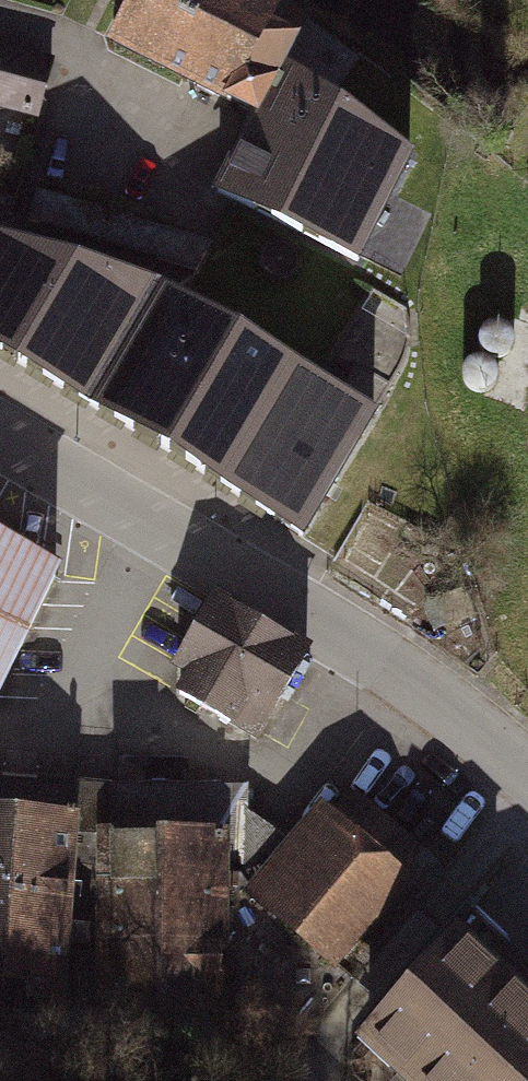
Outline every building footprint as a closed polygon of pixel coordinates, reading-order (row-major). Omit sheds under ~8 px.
[(106,38),(251,113),(279,57),(293,31),(269,16),(278,0),(126,0),(106,38)] [(473,9),(483,0),(464,0),(473,9)] [(0,39),(0,107),(36,118),(55,55),(0,39)] [(415,151),(279,57),(251,113),(210,188),(358,262),(415,151)] [(365,417),(150,287),(0,243),(0,351),(296,530),(365,417)] [(0,540),(0,689),(54,573),(0,540)] [(307,651),(214,599),(177,661),(192,670),(179,692),(256,737),(307,651)] [(407,868),(317,788),(235,879),(324,959),(407,868)] [(63,800),(0,795),(0,924),(53,928),(63,800)] [(217,812),(84,817),(88,927),(221,923),(217,812)] [(438,899),(332,1013),(405,1080),(527,1080),(527,983),(438,899)]
